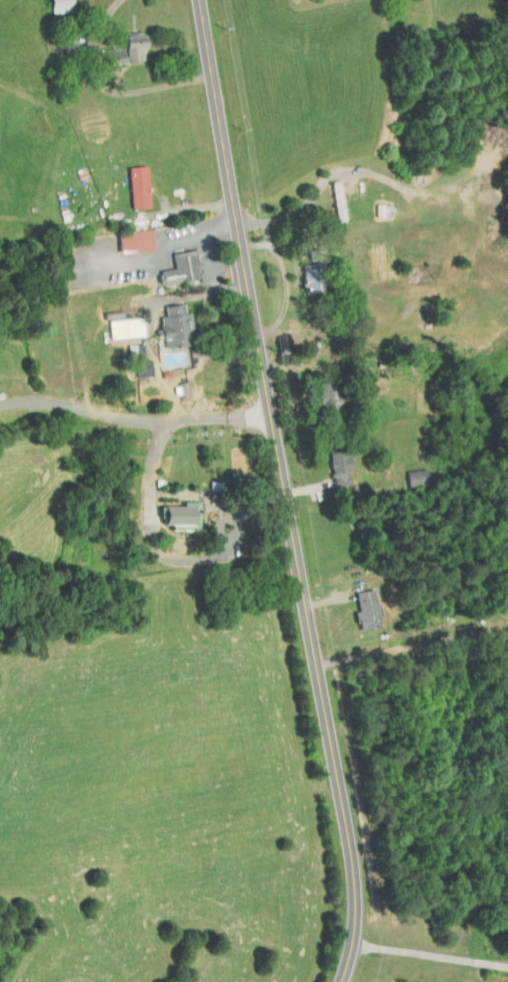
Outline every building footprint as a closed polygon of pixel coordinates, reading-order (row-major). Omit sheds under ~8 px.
[(72,7),(71,0),(44,0),(45,10),(72,7)] [(140,60),(140,35),(116,36),(116,60),(140,60)] [(128,208),(146,207),(145,166),(126,167),(128,208)] [(345,219),(337,180),(328,182),(336,221),(345,219)] [(149,249),(149,230),(115,230),(115,250),(149,249)] [(200,278),(194,248),(169,253),(172,268),(156,271),(159,286),(200,278)] [(186,312),(182,313),(181,303),(161,305),(162,315),(155,316),(157,337),(161,337),(162,348),(189,345),(186,312)] [(142,336),(141,315),(106,317),(107,338),(142,336)] [(143,344),(126,344),(126,359),(133,359),(133,376),(151,376),(150,359),(144,359),(143,344)] [(355,472),(354,453),(326,454),(327,473),(331,473),(332,493),(350,492),(349,472),(355,472)] [(176,516),(153,516),(153,524),(165,524),(165,529),(176,529),(176,516)] [(373,589),(352,591),(354,611),(352,612),(354,630),(378,627),(373,589)]
